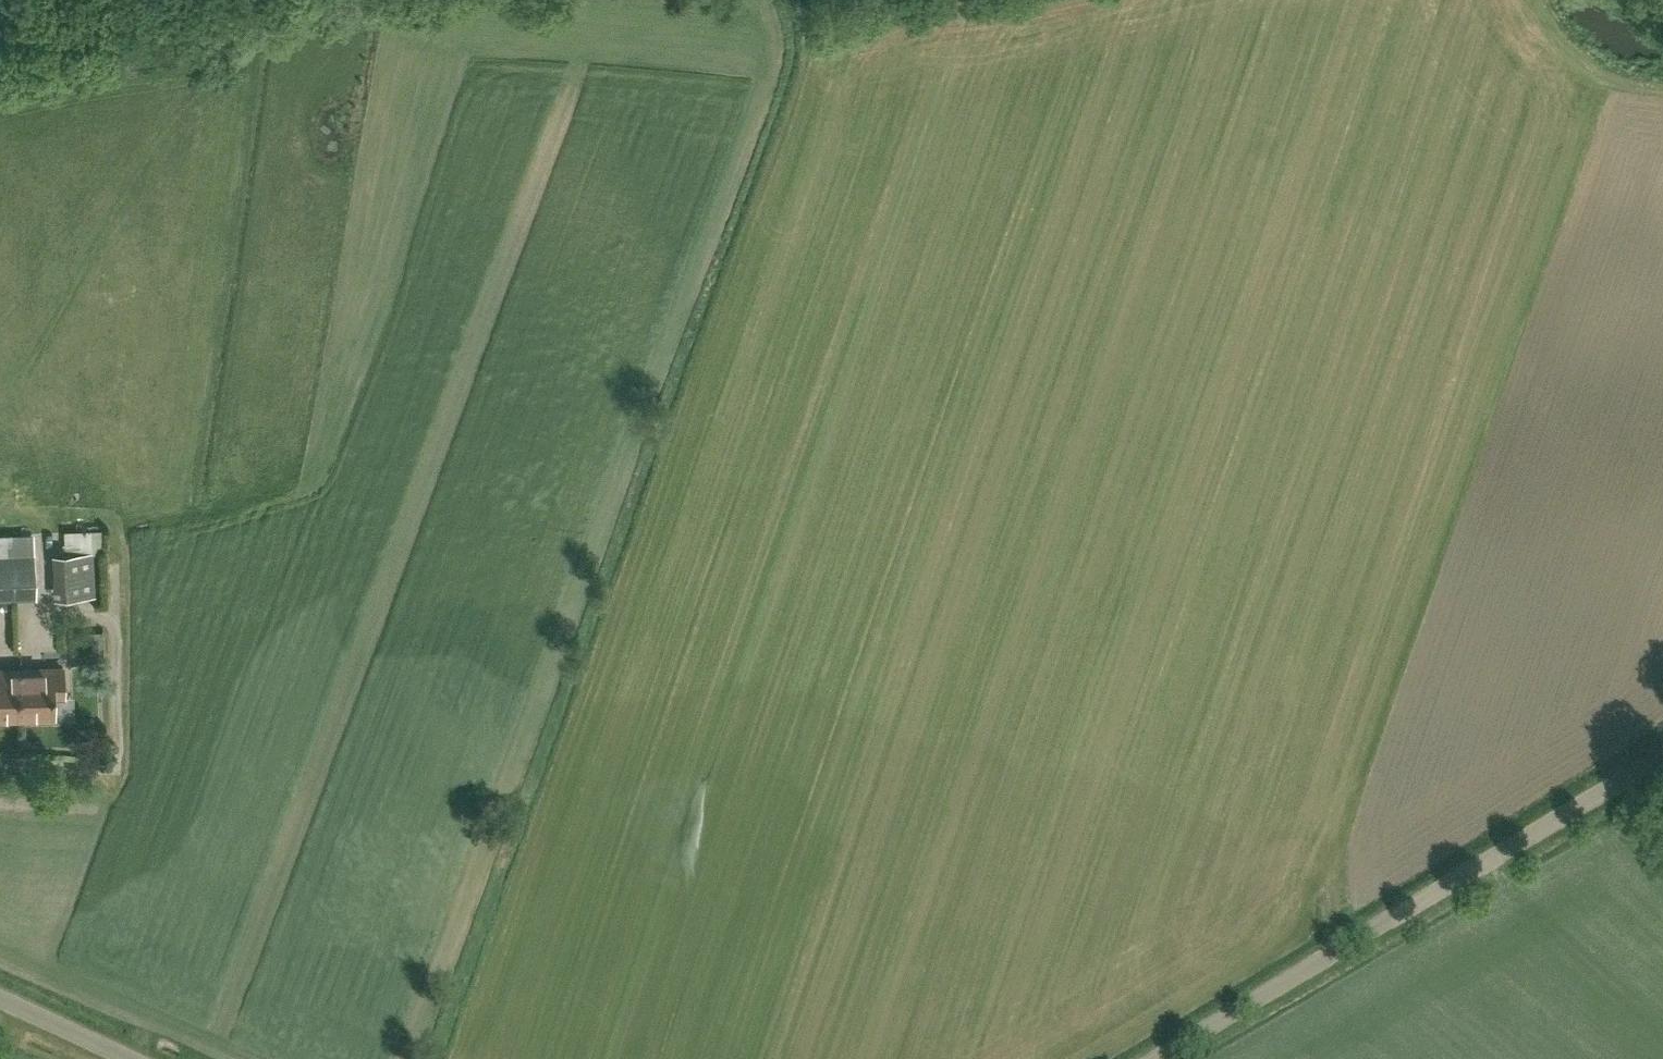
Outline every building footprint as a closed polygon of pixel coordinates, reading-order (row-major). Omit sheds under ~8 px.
[(57,596),(98,594),(95,542),(104,542),(103,525),(67,527),(68,551),(55,552),(57,596)] [(36,598),(35,554),(12,555),(11,529),(0,530),(0,600),(36,598)] [(54,533),(55,550),(67,549),(65,532),(54,533)] [(21,669),(22,693),(18,693),(19,718),(54,717),(53,695),(64,695),(63,668),(21,669)] [(21,669),(0,670),(0,718),(19,718),(18,693),(22,693),(21,669)]
